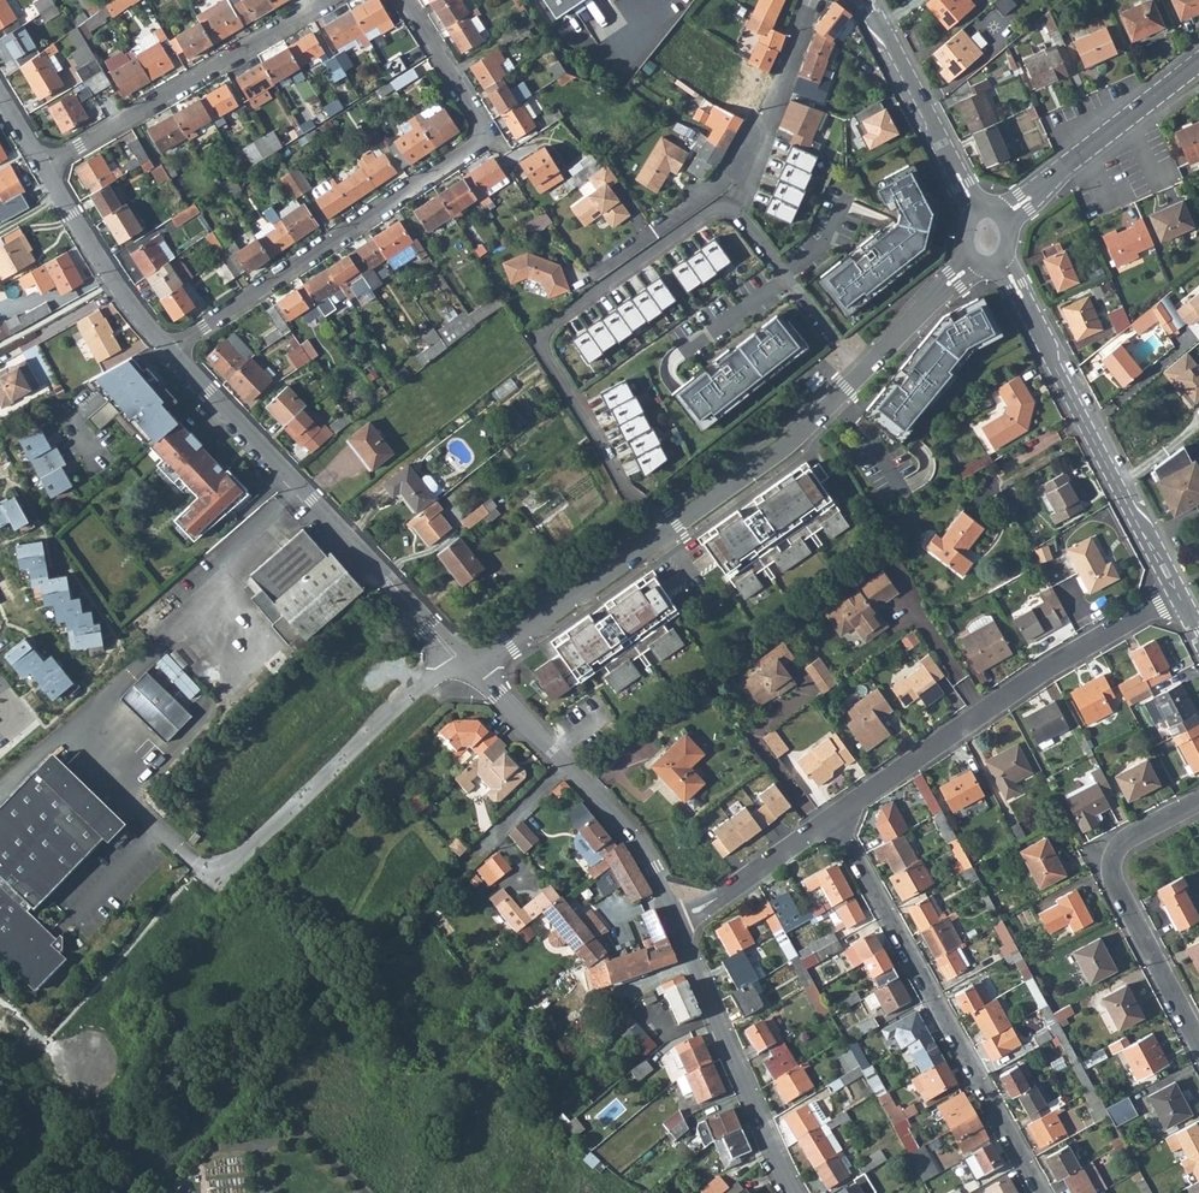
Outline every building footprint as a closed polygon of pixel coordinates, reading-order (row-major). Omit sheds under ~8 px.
[(2,28),(6,35),(20,27),(4,0),(0,0),(0,30),(2,28)] [(33,3),(39,14),(53,4),(51,0),(38,0),(33,3)] [(85,6),(89,16),(101,7),(96,0),(85,6)] [(106,4),(111,13),(112,14),(136,0),(110,0),(106,4)] [(221,11),(200,23),(212,43),(244,24),(232,5),(229,0),(222,0),(216,3),(221,11)] [(232,5),(244,24),(274,7),(270,0),(240,0),(232,5)] [(394,26),(379,0),(370,0),(351,11),(363,33),(375,26),(380,34),(394,26)] [(446,27),(468,12),(461,0),(432,0),(430,1),(446,27)] [(519,13),(525,10),(519,0),(511,0),(519,13)] [(559,16),(584,0),(547,0),(559,16)] [(775,22),(784,0),(759,0),(754,11),(775,22)] [(927,3),(949,29),(976,5),(972,0),(931,0),(927,3)] [(1017,4),(1014,0),(996,0),(993,3),(1003,15),(1017,4)] [(1198,18),(1198,0),(1170,0),(1180,23),(1190,19),(1193,27),(1196,25),(1194,20),(1198,18)] [(853,15),(836,1),(813,28),(815,29),(816,29),(831,40),(853,15)] [(1131,43),(1164,29),(1152,1),(1119,16),(1131,43)] [(200,23),(221,11),(216,3),(196,15),(200,22),(200,23)] [(54,4),(53,4),(39,14),(45,22),(59,13),(54,4)] [(89,16),(86,18),(77,25),(85,39),(93,34),(91,29),(106,20),(104,17),(111,13),(106,4),(101,7),(89,16)] [(446,27),(462,52),(482,39),(478,34),(478,32),(484,29),(476,17),(480,14),(479,12),(483,10),(480,5),(468,12),(446,27)] [(351,11),(324,27),(336,48),(358,36),(362,44),(364,47),(370,44),(368,41),(363,33),(351,11)] [(785,34),(772,28),(775,22),(754,11),(747,26),(744,25),(741,32),(779,48),(783,39),(785,34)] [(1041,18),(1048,35),(1058,30),(1050,11),(1041,18)] [(77,25),(86,18),(81,12),(70,21),(74,27),(77,25)] [(505,42),(534,24),(529,17),(501,35),(505,42)] [(200,22),(168,40),(175,51),(177,54),(184,50),(187,57),(212,43),(200,23),(200,22)] [(88,44),(85,39),(77,25),(74,27),(68,32),(78,49),(88,44)] [(12,61),(15,59),(20,68),(38,53),(22,26),(20,27),(6,35),(0,39),(0,40),(12,61)] [(368,41),(380,34),(375,26),(363,33),(368,41)] [(1084,66),(1116,52),(1105,27),(1073,42),(1084,66)] [(949,82),(954,78),(984,53),(963,28),(934,53),(946,67),(945,68),(941,71),(949,82)] [(829,59),(827,59),(834,42),(831,40),(816,29),(815,29),(792,91),(822,102),(832,81),(822,76),(829,59)] [(979,30),(973,35),(981,46),(988,41),(979,30)] [(779,48),(741,32),(739,34),(745,37),(741,43),(749,46),(751,39),(759,42),(757,45),(754,43),(752,47),(755,49),(749,60),(767,70),(777,49),(779,50),(779,48)] [(334,55),(328,59),(313,33),(288,47),(299,66),(318,55),(334,82),(345,76),(343,72),(334,55)] [(131,48),(149,79),(173,65),(168,55),(175,51),(168,40),(167,37),(159,41),(155,34),(131,48)] [(494,39),(499,47),(505,42),(501,35),(494,39)] [(362,44),(358,36),(336,48),(339,53),(342,51),(355,44),(356,46),(362,44)] [(55,74),(46,60),(53,55),(57,52),(51,44),(40,52),(38,53),(20,68),(31,87),(35,85),(42,97),(62,85),(55,74)] [(96,58),(88,44),(78,49),(72,53),(80,67),(96,58)] [(1035,90),(1067,76),(1054,45),(1021,59),(1035,90)] [(288,47),(262,62),(273,82),(299,67),(299,66),(288,47)] [(123,94),(149,79),(131,48),(113,58),(111,60),(109,63),(110,65),(110,68),(111,72),(123,94)] [(514,69),(508,58),(504,60),(498,49),(471,66),(484,88),(501,77),(514,69)] [(343,72),(351,67),(342,51),(339,53),(334,55),(343,72)] [(55,74),(62,70),(53,55),(46,60),(55,74)] [(389,78),(412,64),(407,57),(385,70),(389,78)] [(102,69),(96,58),(80,67),(75,70),(81,81),(82,81),(102,69)] [(558,60),(547,67),(554,79),(556,77),(566,71),(558,60)] [(737,84),(756,94),(767,70),(749,60),(738,82),(737,84)] [(262,62),(236,77),(248,98),(249,97),(255,108),(272,98),(267,88),(274,83),(273,82),(262,62)] [(417,76),(412,67),(390,81),(391,82),(395,88),(396,90),(417,76)] [(92,94),(92,92),(109,82),(102,69),(82,81),(81,81),(84,86),(48,108),(61,131),(87,116),(79,102),(92,94)] [(566,71),(556,77),(560,83),(574,75),(566,71)] [(517,102),(501,77),(484,88),(500,113),(517,102)] [(998,123),(984,92),(992,88),(988,79),(971,87),(975,96),(960,103),(975,135),(998,123)] [(376,90),(380,97),(395,88),(391,82),(390,81),(376,90)] [(212,119),(238,104),(226,84),(200,98),(211,118),(212,119)] [(737,84),(725,109),(743,119),(751,106),(759,110),(763,98),(756,94),(737,84)] [(42,97),(35,85),(31,87),(38,99),(42,97)] [(692,115),(701,121),(707,112),(713,103),(704,97),(692,115)] [(200,98),(173,113),(185,133),(211,118),(200,98)] [(820,129),(828,112),(790,99),(788,104),(779,125),(794,132),(789,143),(791,144),(815,155),(820,143),(811,139),(816,128),(820,129)] [(881,99),(854,113),(858,122),(855,123),(867,146),(898,131),(890,116),(888,117),(884,109),(886,108),(881,99)] [(500,113),(515,138),(535,125),(532,119),(523,106),(520,100),(517,102),(500,113)] [(434,147),(459,130),(444,108),(443,109),(438,101),(414,117),(434,147)] [(532,119),(536,116),(527,103),(523,106),(532,119)] [(716,118),(737,130),(743,119),(725,109),(714,103),(713,103),(707,112),(716,118)] [(1038,116),(1034,106),(1027,110),(1031,119),(1038,116)] [(559,117),(561,116),(556,108),(542,117),(547,125),(559,117)] [(707,112),(701,121),(700,123),(711,130),(716,118),(707,112)] [(173,113),(147,128),(159,150),(186,136),(185,133),(173,113)] [(402,168),(434,147),(414,117),(399,127),(404,134),(387,145),(402,168)] [(711,130),(709,137),(708,138),(725,148),(737,130),(716,118),(711,130)] [(975,135),(989,166),(1012,156),(1002,134),(1009,131),(1004,121),(998,123),(975,135)] [(382,139),(371,122),(363,127),(374,144),(382,139)] [(1198,163),(1198,125),(1176,135),(1190,167),(1198,163)] [(308,141),(317,135),(313,129),(304,135),(308,141)] [(263,136),(272,152),(281,146),(273,131),(263,136)] [(688,171),(696,175),(702,179),(703,178),(717,162),(725,148),(708,138),(709,137),(700,132),(699,132),(686,151),(688,152),(695,157),(691,164),(687,170),(688,171)] [(683,159),(688,152),(686,151),(663,133),(632,174),(651,189),(668,166),(674,171),(683,159)] [(299,138),(303,144),(308,141),(304,135),(299,138)] [(253,142),(263,157),(272,152),(263,136),(253,142)] [(139,164),(148,159),(137,138),(127,143),(135,156),(124,162),(128,171),(139,164)] [(789,151),(785,161),(809,172),(817,155),(815,155),(791,144),(788,151),(789,151)] [(541,193),(564,177),(544,146),(520,161),(541,193)] [(372,151),(361,157),(362,159),(366,165),(377,158),(372,151)] [(590,152),(576,164),(581,169),(571,177),(562,183),(568,191),(602,165),(590,152)] [(695,157),(688,152),(683,159),(691,164),(695,157)] [(123,174),(119,165),(109,171),(99,154),(75,168),(85,187),(90,185),(94,192),(107,183),(123,174)] [(377,158),(366,165),(362,159),(358,162),(362,168),(375,187),(395,172),(383,154),(377,158)] [(483,206),(490,201),(486,196),(507,183),(504,178),(507,177),(494,158),(464,178),(478,199),(483,206)] [(148,159),(139,164),(143,171),(153,166),(148,159)] [(161,165),(168,178),(169,179),(177,174),(170,160),(161,165)] [(779,178),(804,189),(811,172),(809,172),(785,161),(782,168),(783,169),(779,178)] [(923,192),(928,189),(913,161),(908,164),(923,192)] [(0,198),(2,201),(23,189),(8,162),(0,167),(0,198)] [(619,221),(630,212),(609,185),(618,178),(606,162),(602,165),(588,176),(597,188),(572,208),(583,222),(592,215),(591,213),(599,207),(602,211),(608,218),(613,214),(619,221)] [(571,177),(581,169),(576,164),(567,172),(571,177)] [(829,286),(825,290),(842,312),(852,304),(855,308),(870,296),(867,292),(875,286),(878,290),(895,276),(892,272),(910,258),(913,262),(929,249),(931,242),(926,241),(931,218),(936,219),(938,210),(928,189),(923,192),(908,164),(883,177),(885,182),(876,187),(889,210),(896,206),(899,212),(897,221),(884,232),(877,238),(873,233),(849,253),(852,257),(844,263),(841,259),(820,276),(829,286)] [(161,165),(151,170),(159,183),(168,178),(161,165)] [(289,172),(302,192),(310,187),(297,167),(289,172)] [(341,181),(338,176),(333,179),(350,203),(375,187),(362,168),(341,181)] [(289,172),(281,177),(295,198),(303,193),(302,192),(289,172)] [(885,182),(883,177),(874,182),(876,187),(885,182)] [(439,194),(452,215),(453,216),(460,211),(478,199),(464,178),(439,194)] [(773,195),(775,195),(798,206),(805,189),(804,189),(779,178),(776,185),(777,186),(773,195)] [(241,189),(235,179),(223,187),(230,197),(241,189)] [(315,200),(328,218),(350,203),(333,179),(328,182),(332,188),(315,200)] [(94,192),(90,194),(103,217),(121,206),(107,183),(94,192)] [(439,194),(409,214),(422,234),(438,224),(452,215),(439,194)] [(770,202),(766,211),(790,222),(798,206),(775,195),(771,203),(770,202)] [(280,218),(281,219),(300,206),(295,198),(290,202),(288,206),(277,214),(280,218)] [(119,242),(141,229),(126,203),(121,206),(103,217),(119,242)] [(170,217),(175,225),(198,211),(193,203),(186,208),(170,217)] [(300,206),(281,219),(283,223),(295,241),(317,225),(303,204),(300,206)] [(1161,245),(1194,230),(1183,205),(1150,220),(1161,245)] [(592,215),(583,222),(585,224),(602,211),(599,207),(591,213),(592,215)] [(545,209),(525,224),(534,235),(553,220),(545,209)] [(455,219),(462,215),(460,211),(453,216),(455,219)] [(608,218),(613,225),(619,221),(613,214),(608,218)] [(438,224),(442,230),(456,221),(455,219),(453,216),(452,215),(438,224)] [(280,218),(255,235),(257,238),(258,240),(283,223),(281,219),(280,218)] [(926,241),(931,242),(936,219),(931,218),(926,241)] [(417,238),(412,241),(399,221),(374,238),(387,257),(395,269),(416,254),(418,258),(427,252),(417,238)] [(1138,256),(1155,249),(1144,222),(1134,226),(1136,229),(1119,237),(1118,233),(1104,239),(1118,270),(1140,260),(1138,256)] [(283,223),(258,240),(270,257),(295,241),(283,223)] [(211,230),(212,232),(222,246),(231,239),(221,224),(211,230)] [(18,226),(0,236),(0,277),(33,259),(28,250),(27,250),(19,236),(23,234),(18,226)] [(877,238),(884,232),(880,228),(873,233),(877,238)] [(205,236),(220,258),(221,257),(227,253),(222,246),(212,232),(205,236)] [(153,239),(131,254),(146,276),(168,261),(156,244),(162,240),(158,234),(152,238),(153,239)] [(240,273),(246,268),(248,271),(270,257),(258,240),(257,238),(240,249),(233,238),(231,239),(222,246),(227,253),(240,273)] [(374,238),(349,254),(363,277),(369,285),(372,289),(382,282),(372,267),(387,257),(374,238)] [(709,243),(700,249),(716,271),(731,261),(714,238),(708,242),(709,243)] [(170,260),(174,257),(162,240),(156,244),(168,261),(170,260)] [(475,248),(480,257),(486,252),(481,244),(475,248)] [(1068,255),(1067,255),(1063,246),(1044,255),(1048,264),(1047,265),(1061,296),(1082,286),(1068,255)] [(695,255),(687,261),(701,281),(702,282),(717,272),(716,271),(700,249),(694,254),(695,255)] [(83,280),(66,251),(20,276),(27,286),(39,279),(47,293),(57,288),(60,293),(83,280)] [(526,252),(503,262),(512,283),(528,276),(543,281),(552,284),(565,280),(559,264),(526,252)] [(221,257),(234,277),(240,273),(227,253),(221,257)] [(849,253),(841,259),(844,263),(852,257),(849,253)] [(329,267),(342,287),(349,298),(356,294),(350,286),(363,277),(349,254),(329,267)] [(212,263),(225,283),(234,277),(221,257),(220,258),(212,263)] [(687,292),(701,281),(687,261),(685,258),(679,263),(680,264),(671,270),(687,292)] [(892,272),(895,276),(913,262),(910,258),(892,272)] [(180,285),(184,282),(170,260),(168,261),(146,276),(151,284),(153,283),(162,297),(180,285)] [(329,267),(303,284),(315,301),(320,309),(324,315),(335,308),(327,296),(342,287),(329,267)] [(646,288),(647,289),(662,309),(676,299),(660,276),(654,281),(654,282),(646,288)] [(829,286),(820,276),(816,279),(825,290),(829,286)] [(350,286),(356,294),(369,285),(363,277),(350,286)] [(187,294),(193,290),(186,280),(184,282),(180,285),(187,294)] [(569,289),(565,280),(552,284),(543,281),(548,298),(569,289)] [(303,284),(273,304),(285,321),(299,312),(315,301),(303,284)] [(160,298),(174,318),(194,305),(187,294),(180,285),(162,297),(160,298)] [(867,292),(870,296),(878,290),(875,286),(867,292)] [(632,299),(647,320),(648,321),(662,311),(662,309),(647,289),(646,288),(640,292),(641,293),(632,299)] [(982,293),(978,296),(982,305),(987,302),(982,293)] [(496,296),(466,311),(474,323),(502,306),(496,296)] [(885,385),(866,408),(876,416),(872,420),(884,430),(895,439),(900,443),(913,426),(909,422),(927,401),(939,386),(943,390),(956,374),(953,371),(949,368),(968,345),(984,336),(987,341),(1003,332),(987,302),(982,305),(978,296),(943,314),(892,377),(896,380),(890,388),(885,385)] [(617,309),(618,310),(632,330),(647,320),(632,299),(631,297),(624,301),(625,303),(617,309)] [(1178,317),(1191,332),(1198,324),(1198,298),(1178,317)] [(22,326),(52,310),(47,300),(17,316),(22,326)] [(299,312),(304,320),(320,309),(315,301),(299,312)] [(1082,344),(1107,333),(1092,302),(1068,313),(1082,344)] [(273,304),(264,310),(276,328),(262,337),(268,345),(290,330),(285,321),(273,304)] [(852,304),(842,312),(846,316),(855,308),(852,304)] [(106,317),(100,307),(77,320),(83,331),(81,332),(98,359),(123,345),(116,334),(114,335),(112,332),(115,330),(107,316),(106,317)] [(1159,308),(1150,316),(1158,329),(1160,332),(1170,325),(1159,308)] [(603,320),(618,341),(618,342),(633,331),(632,330),(618,310),(617,309),(611,313),(611,314),(603,320)] [(466,310),(436,331),(440,337),(446,347),(474,325),(474,324),(474,323),(466,311),(466,310)] [(781,311),(777,314),(784,322),(788,319),(781,311)] [(695,375),(673,393),(695,421),(699,418),(707,427),(725,412),(722,407),(739,394),(743,398),(751,391),(748,387),(786,356),(790,360),(809,345),(788,319),(784,322),(777,314),(762,326),(755,332),(731,351),(729,348),(704,368),(707,370),(697,378),(695,375)] [(1120,343),(1125,339),(1130,333),(1135,329),(1128,314),(1111,322),(1120,343)] [(17,316),(17,315),(8,320),(14,331),(22,326),(17,316)] [(1135,329),(1130,333),(1140,345),(1158,329),(1150,316),(1135,329)] [(346,332),(337,318),(330,324),(338,337),(346,332)] [(596,323),(587,329),(603,351),(618,341),(603,320),(601,318),(595,322),(596,323)] [(1177,335),(1170,325),(1160,332),(1167,342),(1177,335)] [(582,335),(574,341),(589,362),(604,352),(603,351),(587,329),(581,334),(582,335)] [(206,357),(227,379),(246,362),(236,351),(241,346),(231,335),(226,340),(224,339),(220,343),(206,357)] [(972,349),(987,341),(984,336),(968,345),(949,368),(953,371),(972,349)] [(440,337),(416,356),(422,365),(446,347),(440,337)] [(318,355),(307,339),(300,343),(300,345),(310,360),(311,360),(318,355)] [(241,346),(236,351),(246,362),(250,358),(252,356),(242,345),(241,346)] [(297,369),(310,360),(300,345),(287,354),(297,369)] [(1129,346),(1123,352),(1125,355),(1132,349),(1129,346)] [(1125,355),(1123,352),(1106,367),(1129,393),(1146,378),(1125,355)] [(1162,372),(1170,383),(1175,378),(1194,402),(1198,399),(1198,364),(1198,365),(1187,352),(1162,372)] [(27,356),(7,367),(9,369),(1,373),(0,372),(0,403),(1,405),(13,398),(12,397),(22,391),(26,391),(41,383),(27,356)] [(149,446),(178,421),(160,401),(166,396),(154,382),(158,379),(147,367),(144,370),(132,356),(85,382),(84,382),(92,392),(98,387),(108,399),(88,417),(99,429),(114,416),(131,436),(136,431),(149,446)] [(748,387),(751,391),(790,360),(786,356),(748,387)] [(227,379),(248,402),(272,378),(271,377),(275,373),(268,366),(263,371),(250,358),(246,362),(227,379)] [(693,374),(695,375),(697,378),(707,370),(704,368),(703,366),(693,374)] [(1029,390),(1019,372),(997,384),(1007,402),(1004,410),(979,424),(991,445),(1025,427),(1033,399),(1029,398),(1026,391),(1029,390)] [(892,377),(885,385),(890,388),(896,380),(892,377)] [(626,379),(601,393),(605,400),(606,399),(611,408),(635,395),(626,379)] [(304,405),(285,386),(264,407),(283,426),(301,408),(304,405)] [(931,404),(943,390),(939,386),(927,401),(931,404)] [(364,399),(370,407),(380,399),(375,391),(364,399)] [(635,395),(611,408),(615,415),(616,414),(621,423),(643,411),(645,410),(636,394),(635,395)] [(722,407),(725,412),(743,398),(739,394),(722,407)] [(301,408),(283,426),(302,445),(304,443),(318,429),(320,427),(301,408)] [(876,416),(866,408),(863,413),(872,420),(876,416)] [(652,427),(643,411),(621,423),(618,424),(622,431),(624,431),(628,439),(652,427)] [(330,426),(336,433),(351,421),(346,413),(330,426)] [(699,418),(695,421),(702,430),(707,427),(699,418)] [(190,432),(178,421),(149,446),(160,458),(155,464),(181,488),(186,482),(198,494),(176,518),(197,538),(251,490),(248,487),(249,486),(228,466),(227,467),(202,443),(203,442),(191,431),(190,432)] [(372,469),(393,452),(369,421),(348,438),(372,469)] [(652,427),(628,439),(632,446),(633,445),(638,454),(660,442),(662,442),(653,426),(652,427)] [(40,428),(19,439),(51,496),(72,485),(61,466),(66,464),(55,444),(50,446),(40,428)] [(328,439),(318,429),(304,443),(313,451),(328,439)] [(892,443),(895,439),(884,430),(881,434),(892,443)] [(669,458),(660,442),(638,454),(636,456),(640,464),(641,463),(647,474),(669,458)] [(987,455),(960,465),(963,474),(991,465),(987,455)] [(1196,471),(1188,455),(1159,478),(1165,490),(1162,492),(1177,521),(1185,517),(1187,521),(1187,522),(1198,516),(1198,470),(1196,471)] [(738,509),(705,533),(709,537),(703,541),(719,564),(720,564),(735,585),(744,598),(763,585),(754,573),(763,567),(770,578),(774,575),(766,565),(774,559),(782,571),(811,551),(802,539),(810,534),(817,545),(821,543),(813,531),(822,526),(830,537),(849,524),(840,512),(819,481),(827,475),(817,461),(809,466),(805,461),(793,471),(754,499),(754,500),(743,508),(746,511),(742,514),(738,509)] [(415,511),(433,497),(425,487),(431,483),(431,476),(424,467),(416,466),(411,470),(406,465),(382,484),(391,496),(398,490),(415,511)] [(1066,479),(1068,478),(1063,469),(1038,483),(1053,509),(1049,511),(1054,521),(1077,507),(1072,499),(1076,496),(1066,479)] [(14,496),(0,504),(10,521),(14,529),(28,521),(14,496)] [(497,505),(491,497),(463,519),(469,527),(483,516),(495,507),(497,505)] [(437,498),(410,520),(429,545),(453,526),(441,511),(445,508),(437,498)] [(10,521),(0,504),(0,527),(10,521)] [(483,516),(487,522),(499,512),(495,507),(483,516)] [(962,551),(983,524),(962,508),(941,534),(937,531),(927,543),(961,572),(972,559),(962,551)] [(248,574),(252,578),(305,532),(302,528),(248,574)] [(305,532),(252,578),(261,589),(251,598),(273,624),(284,615),(300,634),(290,643),(297,650),(307,642),(304,638),(361,589),(329,553),(326,555),(305,532)] [(705,533),(700,536),(703,541),(709,537),(705,533)] [(1109,558),(1103,561),(1088,533),(1066,545),(1089,588),(1117,573),(1109,558)] [(461,584),(483,567),(458,536),(437,553),(461,584)] [(42,540),(15,545),(19,568),(28,566),(31,582),(48,579),(42,540)] [(899,556),(891,542),(881,550),(886,556),(890,562),(899,556)] [(1045,548),(1035,553),(1039,561),(1050,556),(1045,548)] [(886,556),(881,550),(870,558),(874,565),(886,556)] [(874,565),(870,558),(846,576),(851,582),(874,565)] [(652,570),(644,576),(647,581),(655,575),(652,570)] [(853,592),(826,613),(843,636),(857,625),(868,641),(885,628),(882,625),(887,621),(877,609),(875,611),(870,604),(872,602),(878,598),(888,600),(900,591),(884,570),(858,589),(860,591),(855,595),(853,592)] [(590,613),(552,640),(560,653),(536,669),(548,685),(545,688),(553,700),(580,681),(581,682),(606,665),(614,678),(609,681),(617,692),(642,674),(630,658),(638,652),(646,664),(649,661),(642,650),(649,644),(660,661),(685,643),(678,633),(673,636),(664,624),(680,612),(671,599),(672,599),(655,575),(647,581),(644,576),(605,603),(607,604),(595,612),(598,616),(594,618),(590,613)] [(48,579),(31,582),(31,586),(40,585),(44,603),(53,602),(70,599),(67,576),(48,579)] [(1052,586),(1038,594),(1043,601),(1012,619),(1024,640),(1058,620),(1052,609),(1061,603),(1052,586)] [(70,599),(53,602),(56,622),(65,620),(66,629),(93,624),(91,611),(82,612),(80,598),(70,599)] [(1061,603),(1052,609),(1058,620),(1067,614),(1061,603)] [(965,626),(967,631),(957,637),(975,671),(1010,653),(991,619),(988,613),(981,613),(968,620),(965,626)] [(791,616),(785,621),(790,628),(796,624),(791,616)] [(1024,640),(1027,644),(1060,623),(1058,620),(1024,640)] [(777,626),(783,634),(790,628),(785,621),(777,626)] [(93,624),(66,629),(69,649),(103,644),(100,623),(93,624)] [(909,649),(921,641),(914,631),(902,639),(909,649)] [(1176,675),(1156,639),(1133,651),(1147,679),(1144,681),(1141,675),(1120,685),(1128,700),(1152,687),(1176,675)] [(784,666),(797,658),(786,641),(771,651),(773,653),(761,661),(764,665),(763,672),(748,682),(755,692),(751,694),(760,708),(773,699),(774,696),(778,694),(779,696),(787,691),(786,689),(785,687),(794,681),(784,666)] [(30,671),(43,661),(33,648),(12,664),(23,677),(30,671)] [(945,676),(929,654),(919,661),(924,667),(905,680),(904,679),(894,686),(892,691),(903,707),(911,701),(911,697),(916,694),(918,696),(925,707),(943,694),(935,683),(945,676)] [(73,683),(51,655),(43,661),(30,671),(52,699),(73,683)] [(824,695),(839,684),(820,658),(805,669),(824,695)] [(187,713),(146,673),(120,699),(161,740),(187,713)] [(1105,674),(1073,691),(1091,726),(1114,713),(1109,703),(1118,698),(1105,674)] [(786,689),(787,691),(797,685),(797,684),(796,684),(794,681),(785,687),(786,689)] [(755,692),(748,682),(744,685),(751,694),(755,692)] [(1182,683),(1155,697),(1175,736),(1198,724),(1198,715),(1182,683)] [(887,703),(877,689),(876,687),(846,710),(853,719),(844,725),(864,752),(888,734),(878,721),(873,713),(887,703)] [(1049,736),(1070,726),(1057,700),(1026,717),(1042,749),(1053,743),(1049,736)] [(892,710),(887,703),(873,713),(878,721),(892,710)] [(490,723),(487,725),(479,716),(465,716),(461,720),(455,719),(442,732),(457,748),(456,749),(455,749),(456,753),(466,743),(471,744),(482,755),(502,736),(490,723)] [(490,723),(484,717),(479,716),(487,725),(490,723)] [(1179,745),(1181,743),(1191,763),(1195,772),(1198,770),(1198,724),(1175,736),(1174,736),(1179,745)] [(773,732),(764,739),(778,758),(787,751),(773,732)] [(833,743),(839,738),(835,733),(829,738),(833,743)] [(690,768),(704,755),(686,735),(652,766),(648,762),(643,766),(648,771),(652,767),(684,802),(704,784),(690,768)] [(510,744),(502,736),(482,755),(476,761),(486,771),(499,785),(494,790),(501,798),(505,797),(528,775),(529,775),(529,774),(529,773),(529,772),(529,771),(529,770),(528,769),(524,765),(522,767),(515,759),(517,757),(507,747),(510,744)] [(855,760),(839,738),(833,743),(829,738),(807,754),(811,759),(799,768),(807,779),(811,780),(817,788),(828,780),(825,776),(826,770),(833,771),(842,763),(846,767),(855,760)] [(1017,743),(985,760),(1005,799),(1019,791),(1013,781),(1032,771),(1017,743)] [(132,822),(56,749),(36,769),(107,838),(112,843),(132,822)] [(811,759),(807,754),(795,763),(799,768),(811,759)] [(524,765),(517,757),(515,759),(522,767),(524,765)] [(1130,800),(1162,783),(1150,759),(1117,776),(1130,800)] [(486,771),(476,761),(470,767),(480,777),(486,771)] [(783,762),(772,771),(793,796),(804,787),(783,762)] [(1190,775),(1195,772),(1191,763),(1186,766),(1190,775)] [(480,777),(470,767),(463,774),(476,788),(477,787),(483,781),(480,777)] [(1094,815),(1109,808),(1103,797),(1115,791),(1103,768),(1091,774),(1096,784),(1067,800),(1083,831),(1098,823),(1094,815)] [(36,769),(0,807),(0,949),(40,988),(68,959),(63,953),(65,953),(62,936),(65,932),(39,908),(107,838),(36,769)] [(952,811),(982,795),(969,770),(939,786),(952,811)] [(924,779),(916,784),(933,814),(941,810),(924,779)] [(568,795),(573,791),(564,781),(559,786),(565,793),(568,795)] [(766,802),(759,807),(770,822),(778,817),(777,816),(792,804),(776,781),(760,793),(766,802)] [(559,786),(553,792),(559,799),(565,793),(559,786)] [(419,795),(430,806),(432,804),(421,793),(419,795)] [(411,804),(421,814),(430,806),(419,795),(411,804)] [(908,829),(892,802),(880,808),(876,825),(886,842),(901,833),(908,829)] [(617,847),(594,819),(580,803),(574,808),(573,810),(572,811),(571,813),(571,815),(571,817),(573,821),(576,823),(575,824),(574,824),(574,825),(574,826),(573,826),(573,827),(573,828),(573,829),(574,830),(577,833),(578,835),(577,837),(576,837),(575,838),(575,840),(574,841),(574,842),(574,843),(574,845),(574,846),(575,847),(575,849),(576,850),(583,858),(584,857),(592,866),(586,871),(594,880),(610,867),(604,855),(617,847)] [(747,804),(730,816),(747,839),(770,822),(759,807),(752,812),(747,804)] [(747,839),(730,816),(714,828),(720,836),(713,842),(724,857),(747,839)] [(1026,838),(1018,823),(1010,827),(1018,842),(1026,838)] [(521,825),(507,839),(525,857),(539,843),(521,825)] [(886,842),(872,850),(880,863),(886,859),(889,858),(897,872),(916,861),(901,833),(886,842)] [(452,847),(461,839),(459,836),(450,844),(452,847)] [(958,872),(972,864),(956,837),(949,841),(960,860),(951,865),(956,873),(958,872)] [(452,847),(460,855),(469,846),(461,839),(452,847)] [(1037,890),(1063,876),(1044,839),(1017,853),(1037,890)] [(653,896),(651,892),(623,844),(617,847),(604,855),(610,867),(594,880),(604,897),(622,887),(631,903),(650,898),(653,896)] [(497,879),(510,868),(498,854),(486,865),(497,879)] [(886,859),(895,873),(897,872),(889,858),(886,859)] [(897,872),(895,873),(889,876),(902,898),(932,880),(920,858),(916,861),(897,872)] [(958,872),(962,881),(977,873),(973,865),(972,864),(958,872)] [(832,869),(839,881),(843,878),(836,867),(832,869)] [(833,909),(853,897),(843,878),(839,881),(832,869),(805,884),(809,891),(820,886),(833,909)] [(1188,887),(1183,878),(1158,890),(1179,931),(1198,921),(1198,918),(1184,889),(1188,887)] [(549,887),(519,909),(508,896),(492,909),(514,933),(541,911),(559,898),(549,887)] [(981,896),(988,910),(996,906),(994,903),(990,894),(988,892),(981,896)] [(776,917),(782,928),(786,935),(805,924),(788,893),(768,903),(774,914),(776,917)] [(1073,933),(1093,922),(1083,902),(1078,905),(1071,893),(1056,901),(1058,906),(1038,916),(1048,935),(1068,924),(1073,933)] [(932,905),(936,903),(931,894),(927,896),(932,905)] [(927,896),(907,907),(920,931),(946,916),(947,915),(945,912),(938,915),(932,905),(927,896)] [(847,930),(866,919),(853,897),(833,909),(822,914),(825,919),(829,917),(838,913),(847,930)] [(594,941),(596,940),(609,932),(595,916),(583,926),(574,916),(563,903),(559,898),(541,911),(575,953),(594,941)] [(754,944),(746,929),(774,914),(768,903),(716,931),(731,957),(742,951),(754,944)] [(988,910),(995,924),(1003,920),(1002,918),(996,906),(988,910)] [(657,951),(670,946),(654,909),(642,914),(657,951)] [(920,931),(935,958),(954,947),(957,946),(946,926),(951,924),(946,916),(920,931)] [(772,934),(782,928),(776,917),(766,923),(772,934)] [(993,925),(1002,944),(998,947),(1003,957),(1008,953),(1017,948),(1016,946),(1004,922),(1003,920),(995,924),(993,925)] [(951,924),(946,926),(957,946),(959,945),(962,943),(951,924)] [(799,957),(802,962),(838,941),(834,934),(797,954),(799,957)] [(874,935),(843,952),(853,969),(864,963),(883,952),(874,935)] [(1108,949),(1105,950),(1100,939),(1071,954),(1088,986),(1119,970),(1108,949)] [(611,963),(608,955),(596,940),(594,941),(575,953),(577,955),(587,967),(594,992),(610,986),(603,966),(611,963)] [(806,970),(843,950),(838,941),(802,962),(806,970)] [(1188,947),(1198,967),(1198,941),(1188,947)] [(965,967),(970,964),(959,945),(957,946),(954,947),(965,967)] [(677,962),(675,958),(670,946),(657,951),(646,955),(652,971),(677,962)] [(935,959),(946,979),(966,968),(965,967),(954,947),(935,958),(935,959)] [(1008,953),(1024,981),(1032,976),(1017,948),(1008,953)] [(731,957),(722,963),(737,992),(749,985),(757,981),(765,976),(759,965),(751,969),(742,951),(731,957)] [(646,955),(644,952),(611,963),(603,966),(610,986),(652,971),(646,955)] [(883,952),(864,963),(879,991),(895,981),(890,971),(893,969),(883,952)] [(791,961),(800,976),(798,977),(806,990),(815,984),(806,970),(802,962),(799,957),(791,961)] [(679,1025),(701,1015),(684,976),(661,986),(679,1025)] [(1024,981),(1039,1009),(1047,1004),(1032,976),(1024,981)] [(887,1016),(910,1002),(899,980),(895,981),(879,991),(868,997),(875,1010),(881,1006),(887,1016)] [(757,981),(749,985),(755,994),(762,990),(757,981)] [(821,1017),(829,1012),(818,990),(815,984),(806,990),(808,994),(821,1017)] [(742,1018),(761,1007),(755,994),(749,985),(737,992),(730,996),(742,1018)] [(983,1005),(971,985),(954,995),(965,1015),(971,1012),(983,1005)] [(1119,1031),(1145,1018),(1128,986),(1103,999),(1119,1031)] [(647,1006),(657,999),(653,990),(642,997),(647,1006)] [(837,1002),(842,1012),(862,1000),(857,991),(837,1002)] [(971,1012),(986,1040),(1000,1032),(1010,1026),(995,998),(983,1005),(971,1012)] [(1058,1022),(1053,1014),(1047,1004),(1039,1009),(1050,1028),(1034,1038),(1038,1045),(1058,1034),(1063,1031),(1058,1022)] [(1053,1014),(1058,1022),(1074,1014),(1069,1005),(1053,1014)] [(517,1012),(509,1021),(515,1026),(523,1017),(517,1012)] [(643,1057),(656,1044),(627,1013),(609,1032),(614,1038),(619,1033),(643,1057)] [(887,1041),(894,1037),(902,1050),(929,1035),(916,1013),(882,1032),(887,1041)] [(782,1040),(778,1033),(780,1031),(772,1018),(746,1032),(758,1055),(768,1049),(781,1041),(782,1040)] [(861,1037),(879,1027),(875,1018),(856,1029),(861,1037)] [(1063,1042),(1067,1039),(1063,1031),(1058,1034),(1063,1042)] [(981,1042),(992,1061),(1010,1050),(1000,1032),(986,1040),(981,1042)] [(906,1058),(912,1055),(922,1075),(944,1062),(929,1035),(902,1050),(906,1058)] [(1152,1035),(1129,1047),(1125,1038),(1108,1047),(1113,1056),(1122,1052),(1138,1083),(1168,1066),(1152,1035)] [(678,1055),(683,1067),(686,1074),(711,1063),(699,1036),(674,1046),(678,1055)] [(851,1051),(860,1067),(863,1072),(871,1068),(855,1040),(847,1045),(851,1051)] [(773,1081),(797,1067),(781,1041),(768,1049),(772,1057),(762,1062),(773,1081)] [(1010,1050),(992,1061),(994,1065),(1012,1054),(1010,1050)] [(847,1075),(860,1067),(851,1051),(838,1059),(847,1075)] [(678,1055),(672,1058),(676,1069),(683,1067),(678,1055)] [(653,1070),(645,1059),(631,1071),(639,1081),(653,1070)] [(806,1062),(797,1067),(773,1081),(786,1103),(812,1087),(802,1071),(809,1067),(806,1062)] [(957,1084),(944,1062),(922,1075),(910,1082),(917,1093),(919,1092),(925,1102),(957,1084)] [(1031,1076),(1023,1062),(1016,1065),(999,1075),(1011,1097),(1017,1094),(1029,1087),(1024,1079),(1031,1076)] [(696,1104),(723,1092),(711,1063),(686,1074),(683,1075),(690,1092),(696,1104)] [(828,1086),(831,1093),(864,1074),(863,1072),(860,1067),(847,1075),(828,1086)] [(878,1100),(886,1095),(871,1068),(863,1072),(864,1074),(870,1086),(876,1095),(878,1100)] [(683,1075),(675,1079),(681,1096),(690,1092),(683,1075)] [(1029,1087),(1017,1094),(1033,1122),(1051,1112),(1035,1084),(1029,1087)] [(1174,1084),(1147,1098),(1164,1130),(1193,1114),(1182,1093),(1179,1095),(1174,1084)] [(870,1086),(861,1091),(866,1101),(876,1095),(870,1086)] [(1084,1092),(1093,1110),(1103,1104),(1095,1088),(1094,1087),(1084,1092)] [(878,1100),(891,1123),(893,1128),(907,1120),(919,1113),(914,1104),(902,1111),(892,1092),(886,1095),(878,1100)] [(974,1118),(962,1095),(941,1107),(946,1116),(954,1129),(974,1118)] [(1139,1116),(1129,1098),(1106,1110),(1109,1115),(1116,1128),(1139,1116)] [(798,1141),(819,1129),(825,1125),(832,1121),(830,1117),(826,1119),(816,1102),(804,1108),(785,1119),(798,1141)] [(1090,1112),(1095,1123),(1109,1115),(1106,1110),(1103,1104),(1093,1110),(1090,1112)] [(1056,1113),(1065,1109),(1062,1105),(1051,1112),(1033,1122),(1028,1125),(1040,1147),(1066,1132),(1056,1113)] [(946,1116),(941,1107),(934,1111),(939,1120),(946,1116)] [(714,1142),(741,1130),(732,1109),(705,1121),(714,1142)] [(684,1120),(680,1110),(663,1125),(669,1133),(684,1120)] [(841,1128),(851,1122),(846,1113),(832,1121),(825,1125),(829,1130),(839,1124),(841,1128)] [(951,1131),(963,1153),(970,1149),(987,1139),(974,1118),(954,1129),(951,1131)] [(667,1135),(673,1142),(688,1130),(684,1120),(669,1133),(667,1135)] [(894,1129),(902,1143),(908,1139),(904,1132),(911,1128),(907,1120),(893,1128),(894,1129)] [(829,1130),(825,1125),(819,1129),(824,1140),(835,1156),(842,1152),(829,1130)] [(923,1148),(911,1128),(904,1132),(908,1139),(902,1143),(906,1151),(909,1156),(923,1148)] [(814,1169),(835,1156),(824,1140),(819,1129),(798,1141),(814,1169)] [(714,1142),(726,1170),(742,1163),(740,1157),(751,1152),(741,1130),(714,1142)] [(1176,1144),(1189,1169),(1173,1177),(1181,1192),(1185,1190),(1198,1182),(1198,1132),(1176,1144)] [(923,1148),(909,1156),(912,1162),(921,1178),(924,1183),(939,1174),(927,1154),(947,1143),(943,1136),(923,1148)] [(1121,1137),(1111,1142),(1115,1148),(1124,1143),(1121,1137)] [(970,1149),(973,1155),(990,1145),(987,1139),(970,1149)] [(1124,1154),(1129,1151),(1124,1143),(1115,1148),(1111,1150),(1114,1155),(1121,1151),(1124,1154)] [(1069,1144),(1046,1157),(1059,1180),(1064,1177),(1082,1167),(1069,1144)] [(990,1145),(973,1155),(966,1159),(974,1172),(981,1169),(985,1176),(1002,1166),(990,1145)] [(888,1161),(881,1149),(868,1156),(871,1160),(876,1168),(888,1161)] [(814,1169),(827,1190),(847,1178),(844,1171),(838,1162),(845,1157),(842,1152),(835,1156),(814,1169)] [(845,1157),(838,1162),(844,1171),(851,1167),(845,1157)] [(1064,1177),(1072,1192),(1098,1192),(1099,1192),(1108,1187),(1113,1185),(1098,1158),(1082,1167),(1064,1177)] [(865,1174),(876,1168),(871,1160),(858,1168),(862,1176),(865,1174)] [(921,1178),(912,1162),(905,1167),(913,1183),(921,1178)] [(862,1176),(854,1181),(857,1185),(868,1179),(865,1174),(862,1176)] [(745,1176),(732,1185),(737,1192),(739,1192),(751,1186),(745,1176)] [(719,1177),(700,1191),(702,1192),(723,1192),(729,1188),(719,1177)] [(1009,1178),(986,1191),(987,1192),(1017,1192),(1009,1178)] [(846,1192),(876,1192),(868,1179),(857,1185),(858,1186),(846,1192)] [(1187,1192),(1198,1192),(1198,1182),(1185,1190),(1187,1192)]
